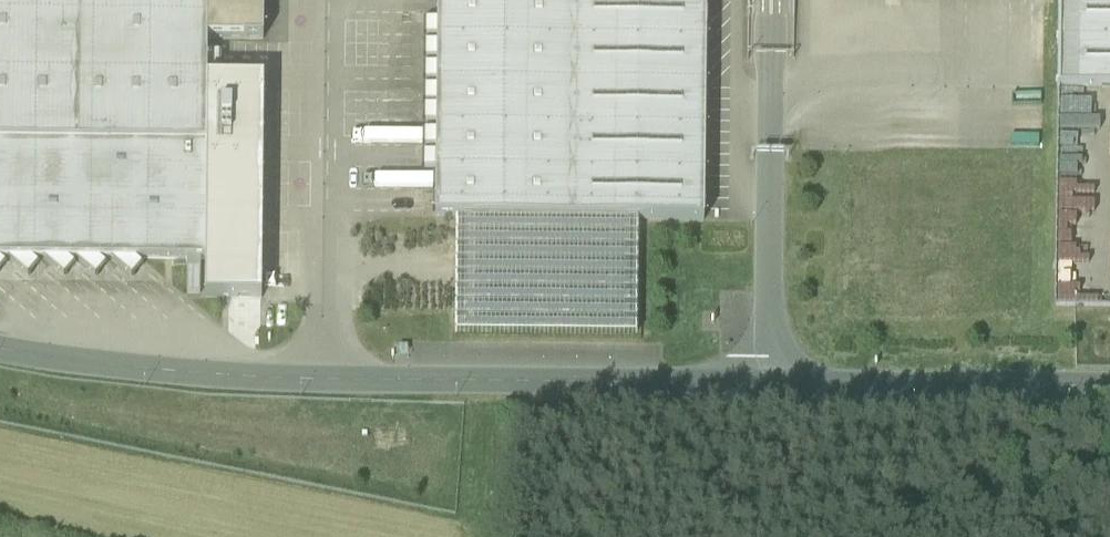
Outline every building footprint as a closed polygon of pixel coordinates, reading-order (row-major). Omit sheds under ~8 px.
[(187,253),(186,263),(187,263),(187,289),(200,289),(200,263),(201,254),(205,254),(205,292),(261,293),(264,74),(207,73),(208,32),(263,33),(264,0),(0,0),(0,252),(187,253)] [(435,213),(458,213),(637,215),(704,216),(707,0),(438,0),(435,213)] [(1058,87),(1109,87),(1109,0),(1059,0),(1058,87)] [(637,215),(458,213),(457,329),(636,331),(637,215)]
